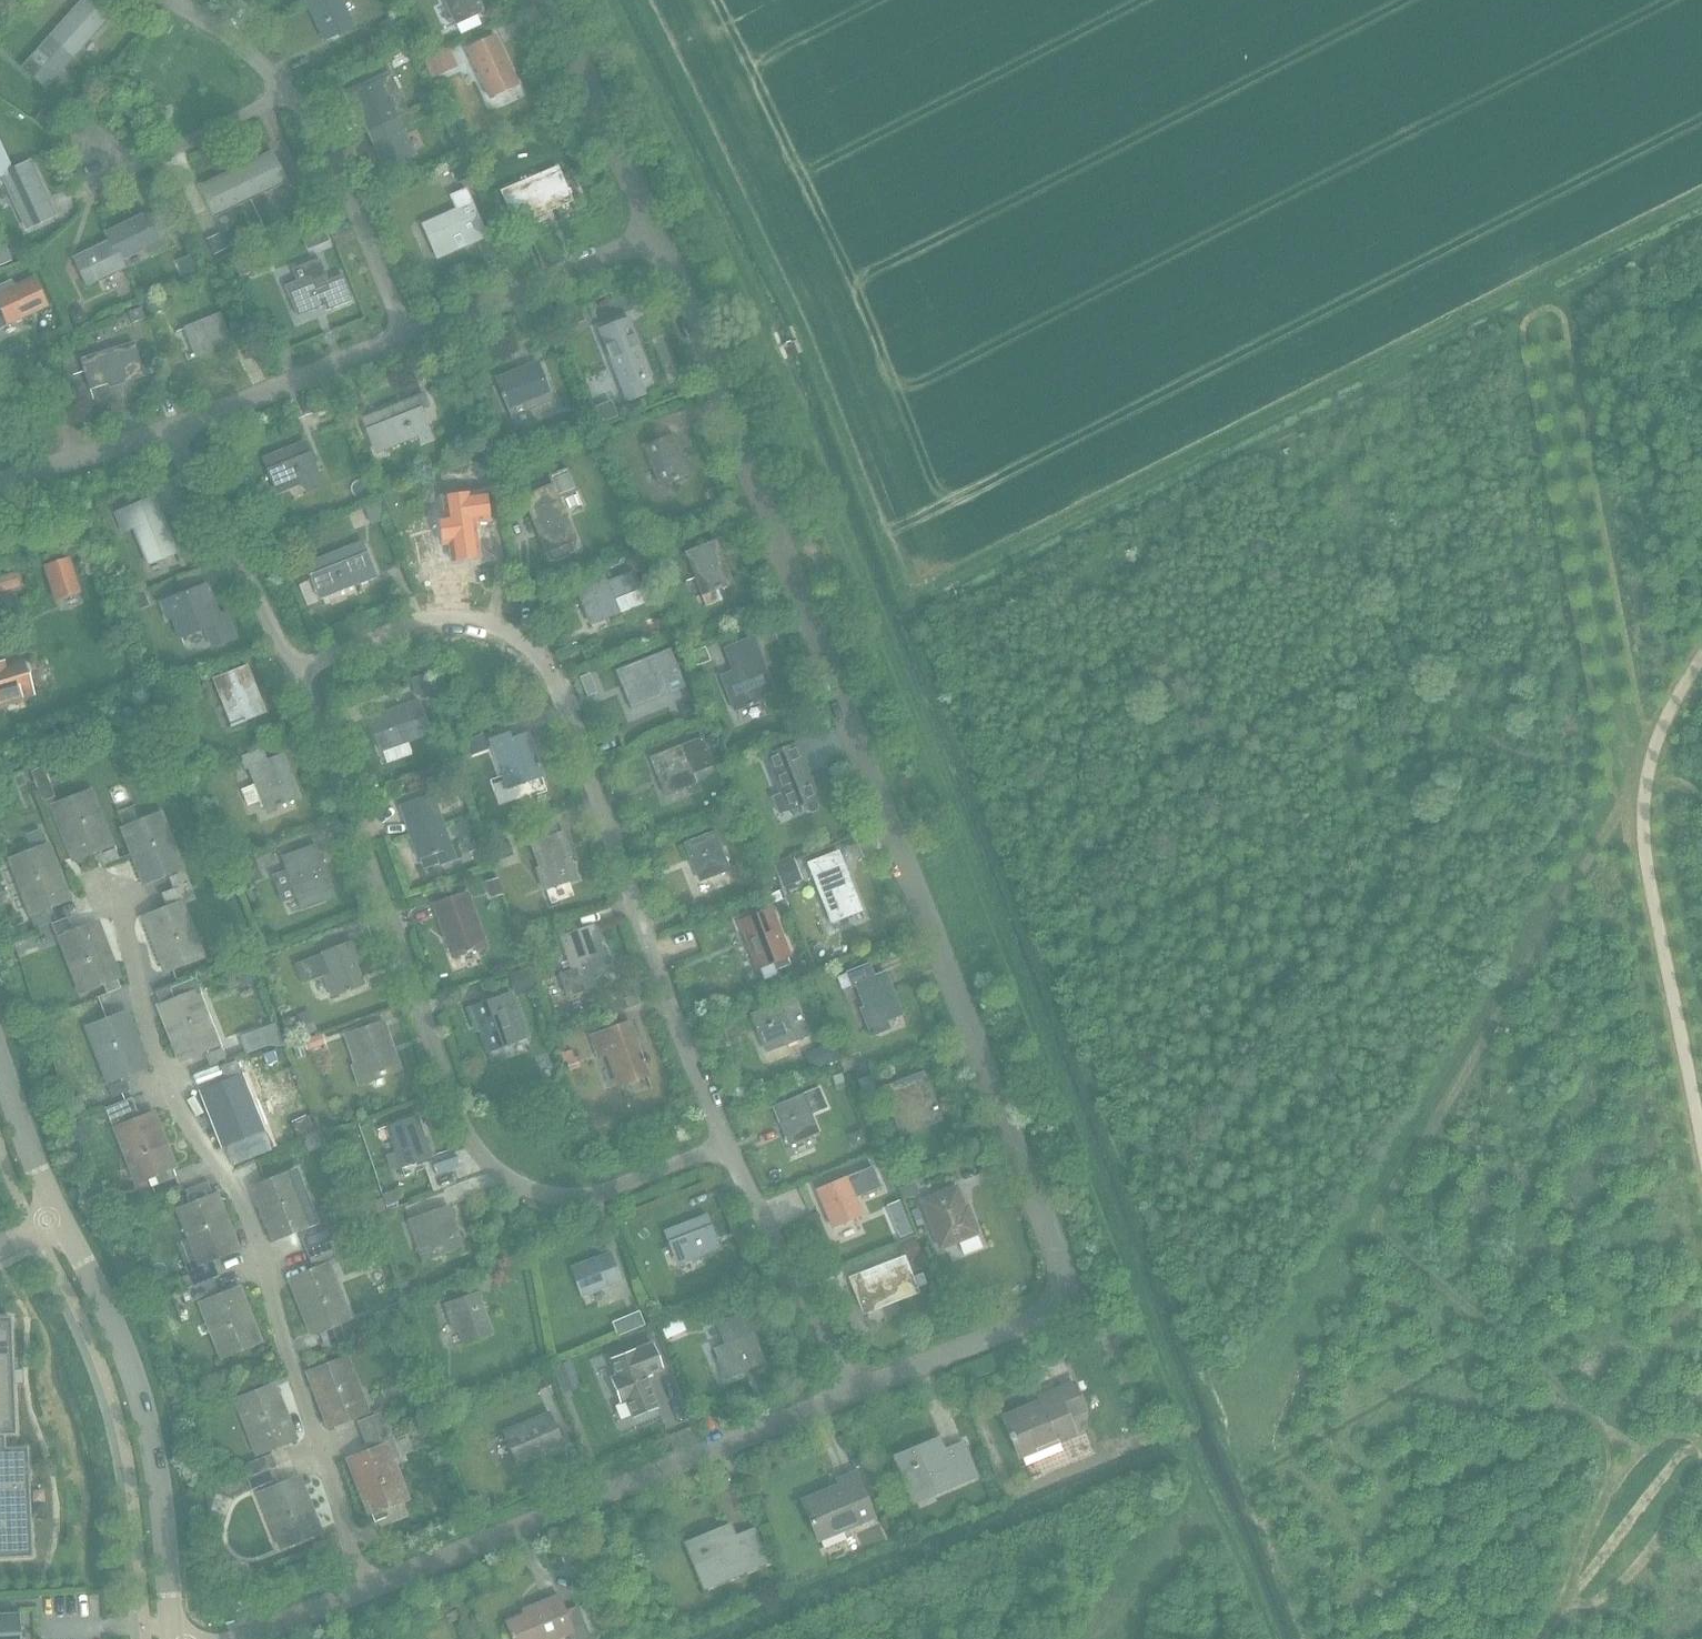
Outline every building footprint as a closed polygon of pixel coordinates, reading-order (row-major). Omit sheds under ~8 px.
[(77,6),(50,36),(73,56),(100,26),(109,16),(91,0),(82,0),(77,6)] [(307,0),(324,37),(352,24),(341,0),(308,0),(307,0)] [(482,9),(478,0),(444,0),(456,23),(482,9)] [(490,96),(517,83),(493,34),(467,46),(490,96)] [(73,56),(50,36),(23,66),(46,87),(73,56)] [(447,47),(422,59),(431,78),(456,66),(447,47)] [(351,93),(368,130),(397,116),(380,80),(351,93)] [(397,116),(368,130),(385,166),(414,152),(397,116)] [(11,170),(30,161),(29,161),(11,169),(0,146),(0,175),(11,170)] [(236,167),(250,196),(286,178),(272,149),(236,167)] [(0,175),(2,175),(18,211),(26,227),(54,214),(46,198),(30,161),(11,170),(0,175)] [(515,222),(571,198),(557,165),(501,189),(515,222)] [(250,196),(236,167),(200,185),(214,213),(250,196)] [(421,223),(436,256),(487,235),(472,201),(421,223)] [(157,220),(149,224),(143,212),(107,230),(124,266),(125,266),(121,258),(146,245),(148,251),(167,241),(157,220)] [(124,266),(107,230),(106,230),(110,238),(75,256),(88,284),(124,266)] [(307,276),(285,285),(297,314),(318,305),(319,307),(323,305),(325,310),(351,300),(341,274),(327,280),(323,269),(318,257),(302,264),(307,276)] [(0,285),(0,327),(46,305),(33,277),(13,286),(10,280),(0,285)] [(599,328),(621,386),(651,374),(623,303),(605,310),(610,324),(599,328)] [(196,355),(231,341),(219,311),(184,325),(196,355)] [(121,381),(144,374),(134,341),(81,357),(90,387),(120,378),(121,381)] [(509,409),(550,392),(538,361),(496,377),(509,409)] [(423,393),(365,417),(370,429),(376,427),(378,431),(381,430),(387,446),(428,429),(420,408),(428,405),(423,393)] [(660,485),(689,474),(673,431),(644,443),(660,485)] [(277,490),(318,473),(305,441),(264,458),(277,490)] [(576,539),(559,496),(576,490),(567,467),(549,475),(553,483),(523,495),(545,551),(576,539)] [(489,514),(486,491),(445,496),(447,514),(441,515),(444,539),(450,538),(453,555),(480,552),(475,516),(489,514)] [(156,504),(149,507),(145,498),(114,510),(121,530),(131,526),(146,563),(174,552),(156,504)] [(702,593),(731,581),(715,540),(686,551),(702,593)] [(320,596),(361,579),(348,546),(306,563),(320,596)] [(67,558),(44,565),(54,598),(78,591),(67,558)] [(633,570),(608,580),(605,573),(575,585),(582,602),(584,601),(593,624),(621,613),(615,599),(641,589),(633,570)] [(183,591),(165,598),(181,636),(204,627),(212,645),(234,636),(223,611),(217,614),(206,587),(185,596),(183,591)] [(723,647),(732,670),(720,675),(734,709),(747,704),(748,707),(753,705),(752,702),(762,699),(761,695),(774,690),(753,635),(723,647)] [(705,645),(691,650),(696,664),(710,659),(705,645)] [(680,672),(670,648),(616,669),(622,686),(624,685),(633,708),(662,696),(656,681),(680,672)] [(32,694),(21,655),(0,661),(0,703),(32,694)] [(269,699),(257,668),(235,677),(231,666),(198,679),(208,706),(220,701),(230,727),(251,719),(246,708),(269,699)] [(380,752),(430,735),(419,701),(369,717),(380,752)] [(489,737),(492,744),(506,787),(542,775),(527,732),(510,738),(508,730),(489,737)] [(702,736),(650,757),(657,773),(659,772),(668,795),(697,784),(690,766),(701,761),(704,767),(713,763),(702,736)] [(795,743),(766,754),(787,809),(817,798),(795,743)] [(264,810),(298,797),(281,755),(248,767),(264,810)] [(74,856),(106,844),(86,793),(54,806),(74,856)] [(419,858),(450,847),(431,793),(400,804),(419,858)] [(144,879),(175,866),(155,816),(123,828),(144,879)] [(544,888),(574,878),(567,858),(570,857),(561,830),(531,840),(540,865),(537,867),(544,888)] [(701,880),(729,869),(714,830),(683,842),(689,859),(692,858),(701,880)] [(334,896),(330,887),(315,844),(282,856),(301,908),(334,896)] [(46,846),(14,859),(33,909),(26,912),(33,929),(49,923),(42,906),(65,897),(46,846)] [(859,906),(838,851),(808,862),(830,917),(859,906)] [(453,957),(484,946),(465,892),(434,903),(453,957)] [(165,969),(197,956),(177,905),(145,918),(165,969)] [(741,919),(758,966),(773,961),(776,968),(789,963),(786,956),(789,955),(772,908),(741,919)] [(65,917),(49,923),(55,940),(64,937),(84,988),(101,981),(106,993),(120,988),(115,976),(95,924),(71,933),(65,917)] [(579,990),(613,979),(604,953),(601,954),(591,925),(560,935),(579,990)] [(322,952),(294,963),(302,982),(329,972),(337,992),(362,983),(355,964),(358,962),(350,941),(321,952),(322,952)] [(890,1028),(887,1020),(902,1014),(885,971),(873,976),(869,964),(847,972),(852,984),(856,983),(866,1007),(862,1009),(872,1035),(890,1028)] [(194,976),(155,992),(161,1005),(160,1006),(180,1057),(213,1044),(192,993),(199,990),(194,976)] [(507,990),(465,1004),(470,1020),(474,1018),(486,1051),(524,1038),(507,990)] [(795,996),(780,1001),(750,1013),(756,1030),(759,1029),(768,1052),(810,1035),(795,996)] [(111,1078),(143,1066),(123,1015),(90,1028),(111,1078)] [(598,1057),(607,1054),(618,1085),(647,1075),(628,1021),(590,1035),(598,1057)] [(369,1078),(398,1068),(381,1022),(348,1034),(359,1063),(363,1062),(369,1078)] [(925,1071),(899,1081),(884,1087),(889,1101),(897,1098),(910,1130),(940,1118),(926,1083),(929,1082),(925,1071)] [(223,1142),(255,1129),(235,1078),(203,1091),(223,1142)] [(788,1144),(819,1131),(803,1092),(772,1105),(788,1144)] [(131,1097),(104,1108),(118,1144),(124,1141),(139,1178),(171,1165),(150,1114),(139,1118),(131,1097)] [(314,1130),(307,1115),(291,1122),(299,1138),(314,1130)] [(399,1167),(429,1156),(413,1115),(384,1127),(399,1167)] [(832,1228),(863,1215),(855,1196),(880,1185),(871,1164),(815,1189),(832,1228)] [(286,1175),(254,1188),(274,1238),(297,1229),(300,1238),(325,1228),(336,1224),(331,1210),(304,1221),(286,1175)] [(918,1193),(914,1181),(899,1187),(903,1199),(918,1193)] [(939,1247),(977,1232),(970,1215),(968,1216),(955,1186),(920,1200),(939,1247)] [(382,1194),(386,1205),(397,1201),(393,1190),(382,1194)] [(203,1260),(235,1248),(215,1196),(183,1209),(203,1260)] [(423,1262),(432,1258),(461,1247),(446,1206),(417,1216),(408,1219),(423,1262)] [(676,1264),(718,1248),(705,1215),(664,1231),(676,1264)] [(300,1238),(305,1250),(330,1240),(325,1228),(300,1238)] [(330,1240),(305,1250),(310,1262),(334,1253),(330,1240)] [(581,1296),(620,1281),(609,1252),(570,1267),(581,1296)] [(864,1311),(916,1291),(902,1257),(850,1278),(864,1311)] [(188,1272),(193,1285),(211,1277),(218,1275),(213,1263),(188,1272)] [(312,1330),(344,1318),(324,1267),(292,1279),(312,1330)] [(211,1277),(193,1285),(186,1288),(191,1301),(217,1291),(211,1277)] [(225,1353),(257,1341),(237,1289),(205,1302),(225,1353)] [(461,1343),(491,1332),(477,1292),(442,1304),(446,1314),(451,1313),(461,1343)] [(724,1344),(712,1348),(725,1379),(765,1363),(753,1332),(744,1310),(715,1322),(724,1344)] [(30,1555),(26,1447),(3,1448),(3,1433),(14,1433),(12,1384),(8,1384),(7,1368),(11,1368),(9,1317),(0,1318),(0,1556),(30,1555)] [(623,1401),(629,1417),(654,1407),(641,1375),(658,1369),(648,1344),(607,1360),(613,1376),(608,1378),(618,1403),(623,1401)] [(329,1424),(361,1411),(342,1361),(310,1373),(329,1424)] [(1067,1417),(1083,1410),(1072,1382),(1038,1396),(1042,1407),(1003,1423),(1010,1439),(1011,1439),(1017,1455),(1019,1454),(1023,1465),(1061,1449),(1056,1439),(1074,1432),(1067,1417)] [(456,1384),(447,1388),(450,1397),(459,1393),(456,1384)] [(260,1450),(292,1437),(271,1386),(240,1398),(260,1450)] [(381,1412),(357,1421),(361,1433),(385,1424),(381,1412)] [(543,1452),(561,1444),(547,1412),(502,1431),(515,1461),(542,1449),(543,1452)] [(385,1424),(361,1433),(366,1445),(373,1442),(390,1435),(385,1424)] [(375,1448),(350,1459),(370,1510),(402,1497),(389,1463),(399,1459),(390,1435),(373,1442),(375,1448)] [(935,1492),(976,1475),(962,1442),(939,1452),(933,1439),(894,1455),(910,1493),(931,1484),(935,1492)] [(251,1476),(272,1467),(275,1466),(270,1453),(246,1463),(251,1476)] [(251,1489),(276,1480),(272,1467),(251,1476),(247,1477),(251,1489)] [(818,1539),(873,1516),(854,1473),(837,1481),(836,1480),(841,1490),(804,1506),(818,1539)] [(285,1543),(316,1531),(297,1479),(265,1491),(285,1543)] [(724,1579),(767,1561),(753,1529),(728,1539),(723,1526),(685,1542),(700,1579),(721,1571),(724,1579)] [(562,1611),(556,1596),(526,1608),(528,1613),(505,1622),(512,1638),(552,1638),(566,1633),(569,1638),(589,1638),(590,1638),(588,1634),(603,1627),(593,1604),(578,1610),(576,1605),(562,1611)] [(18,1611),(0,1612),(0,1638),(20,1638),(18,1611)]
